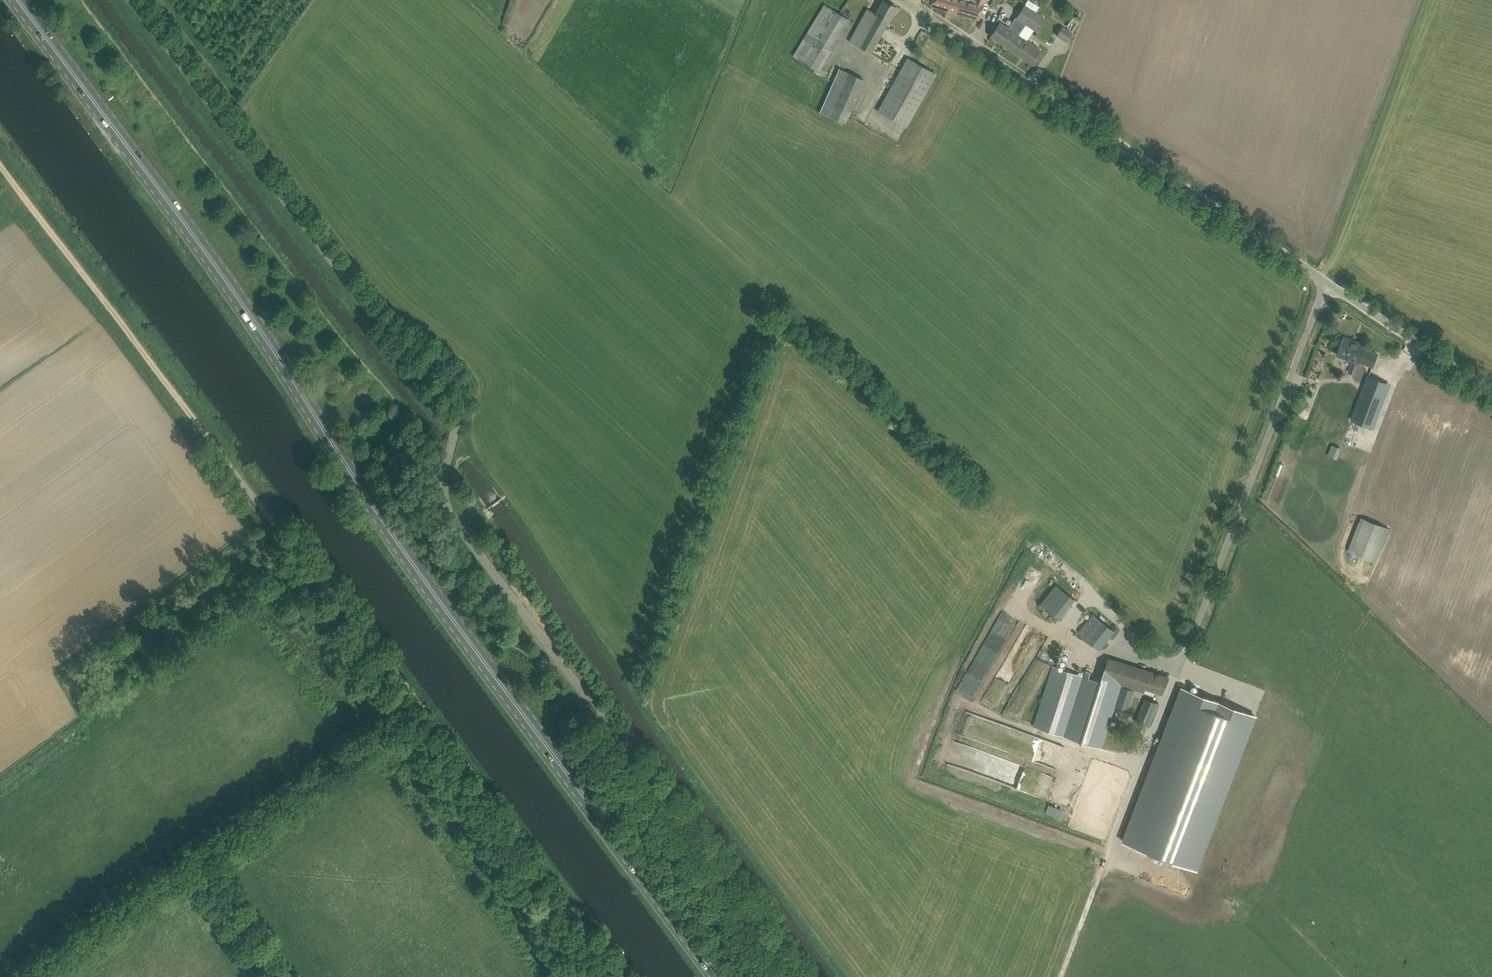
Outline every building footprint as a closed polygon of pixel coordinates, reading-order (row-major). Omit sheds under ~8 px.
[(892,16),(897,7),(883,0),(876,13),(867,9),(862,17),(849,41),(870,53),(888,21),(889,21),(892,16)] [(930,2),(930,5),(979,19),(983,5),(985,0),(923,0),(930,2)] [(817,70),(849,19),(824,4),(792,55),(817,70)] [(1019,35),(1026,24),(1035,11),(1025,4),(1016,17),(1020,20),(1019,22),(1018,21),(1012,30),(1000,22),(990,36),(1009,49),(1019,35)] [(1035,11),(1026,24),(1035,31),(1044,17),(1035,11)] [(1072,33),(1063,26),(1057,35),(1066,42),(1072,33)] [(1031,64),(1036,56),(1041,50),(1019,35),(1009,49),(1031,64)] [(907,127),(931,83),(936,74),(907,58),(878,111),(907,127)] [(845,124),(865,80),(839,68),(819,113),(845,124)] [(1358,342),(1357,344),(1343,338),(1337,354),(1336,355),(1352,361),(1347,372),(1354,375),(1360,360),(1373,365),(1377,354),(1364,349),(1366,345),(1358,342)] [(1449,412),(1457,415),(1461,407),(1453,403),(1449,412)] [(1376,562),(1389,528),(1361,517),(1349,551),(1376,562)] [(1404,570),(1411,551),(1401,547),(1394,566),(1404,570)] [(1110,629),(1121,618),(1102,599),(1101,600),(1059,556),(1036,579),(1078,622),(1091,610),(1110,629)] [(1005,689),(1039,629),(1030,623),(995,683),(1005,689)] [(1042,683),(1061,642),(1052,638),(1043,658),(1041,656),(1030,677),(1042,683)] [(1034,726),(1092,745),(1102,748),(1122,684),(1145,692),(1146,687),(1164,693),(1169,677),(1108,658),(1101,682),(1053,667),(1034,726)] [(1024,682),(1014,711),(1013,710),(1012,715),(1023,719),(1035,685),(1024,682)] [(1122,686),(1116,706),(1128,709),(1134,690),(1122,686)] [(1196,869),(1255,715),(1183,688),(1124,841),(1196,869)] [(1146,698),(1136,721),(1150,726),(1159,703),(1146,698)]
